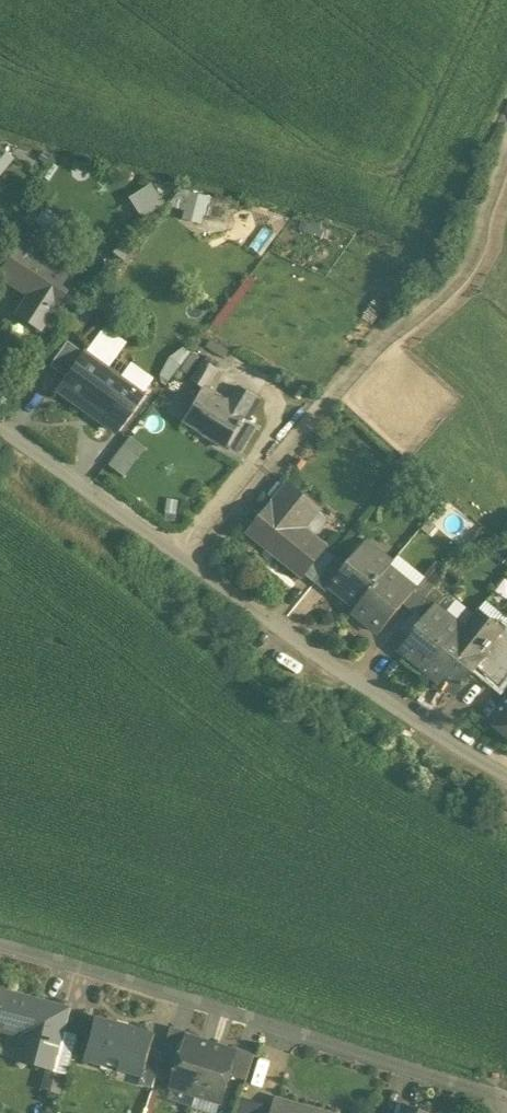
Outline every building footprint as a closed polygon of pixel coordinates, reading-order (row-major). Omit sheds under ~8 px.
[(12,158),(0,149),(0,172),(12,158)] [(58,162),(50,157),(41,172),(49,177),(58,162)] [(176,205),(187,209),(184,217),(204,224),(214,197),(183,186),(176,205)] [(161,205),(149,187),(131,199),(143,217),(161,205)] [(35,223),(21,243),(38,256),(39,254),(54,234),(35,223)] [(20,243),(0,271),(0,278),(28,296),(15,315),(33,326),(41,331),(66,292),(59,288),(69,273),(39,254),(38,256),(21,243),(20,243)] [(89,351),(112,366),(129,339),(105,325),(89,351)] [(84,357),(66,344),(48,369),(66,381),(84,357)] [(142,396),(85,355),(84,357),(66,381),(58,393),(115,434),(142,396)] [(147,391),(157,377),(134,360),(123,374),(147,391)] [(215,369),(202,361),(189,381),(202,389),(204,386),(215,369)] [(229,401),(204,386),(202,389),(182,422),(226,449),(228,446),(244,419),(225,407),(229,401)] [(225,407),(244,419),(257,398),(238,386),(229,401),(225,407)] [(256,426),(244,419),(228,446),(240,453),(256,426)] [(130,434),(110,463),(127,475),(148,445),(130,434)] [(320,509),(289,485),(250,532),(303,575),(304,573),(325,548),(326,546),(304,528),(320,509)] [(347,566),(332,584),(333,585),(357,605),(390,567),(389,566),(392,563),(366,541),(347,566)] [(325,548),(304,573),(316,583),(336,557),(325,548)] [(336,557),(316,583),(327,592),(333,585),(332,584),(347,566),(336,557)] [(448,572),(434,561),(422,575),(436,586),(448,572)] [(390,567),(357,605),(352,611),(354,612),(376,630),(401,601),(413,586),(390,567)] [(413,586),(401,601),(415,613),(436,586),(422,575),(413,586)] [(436,586),(415,613),(426,622),(437,608),(438,608),(448,596),(436,586)] [(426,622),(403,650),(429,671),(464,629),(438,608),(437,608),(426,622)] [(476,614),(464,629),(465,630),(490,650),(477,667),(482,670),(496,652),(506,661),(506,629),(502,635),(476,614)] [(464,629),(429,671),(456,693),(477,667),(490,650),(465,630),(464,629)] [(482,670),(501,686),(506,679),(506,661),(496,652),(482,670)] [(490,721),(506,735),(506,700),(490,721)] [(3,994),(0,1004),(0,1031),(19,1036),(13,1058),(49,1068),(59,1032),(65,1011),(47,1006),(3,994)] [(154,1034),(96,1019),(96,1018),(95,1017),(83,1058),(85,1059),(85,1058),(119,1067),(120,1064),(145,1070),(150,1053),(156,1034),(155,1033),(154,1034)] [(190,1032),(173,1026),(164,1053),(181,1059),(188,1036),(189,1036),(190,1032)] [(76,1037),(59,1032),(49,1068),(66,1073),(76,1037)] [(181,1059),(172,1086),(198,1094),(213,1044),(189,1036),(188,1036),(181,1059)] [(238,1052),(213,1044),(198,1094),(223,1102),(231,1075),(239,1052),(238,1052)] [(256,1053),(239,1048),(238,1052),(239,1052),(231,1075),(248,1081),(256,1053)] [(164,1056),(150,1053),(145,1070),(141,1084),(154,1087),(164,1056)] [(243,1097),(238,1112),(260,1112),(263,1103),(243,1097)] [(278,1107),(276,1112),(324,1112),(280,1100),(278,1107)] [(263,1103),(260,1112),(276,1112),(278,1107),(263,1103)] [(406,1104),(403,1112),(432,1112),(406,1104)]
